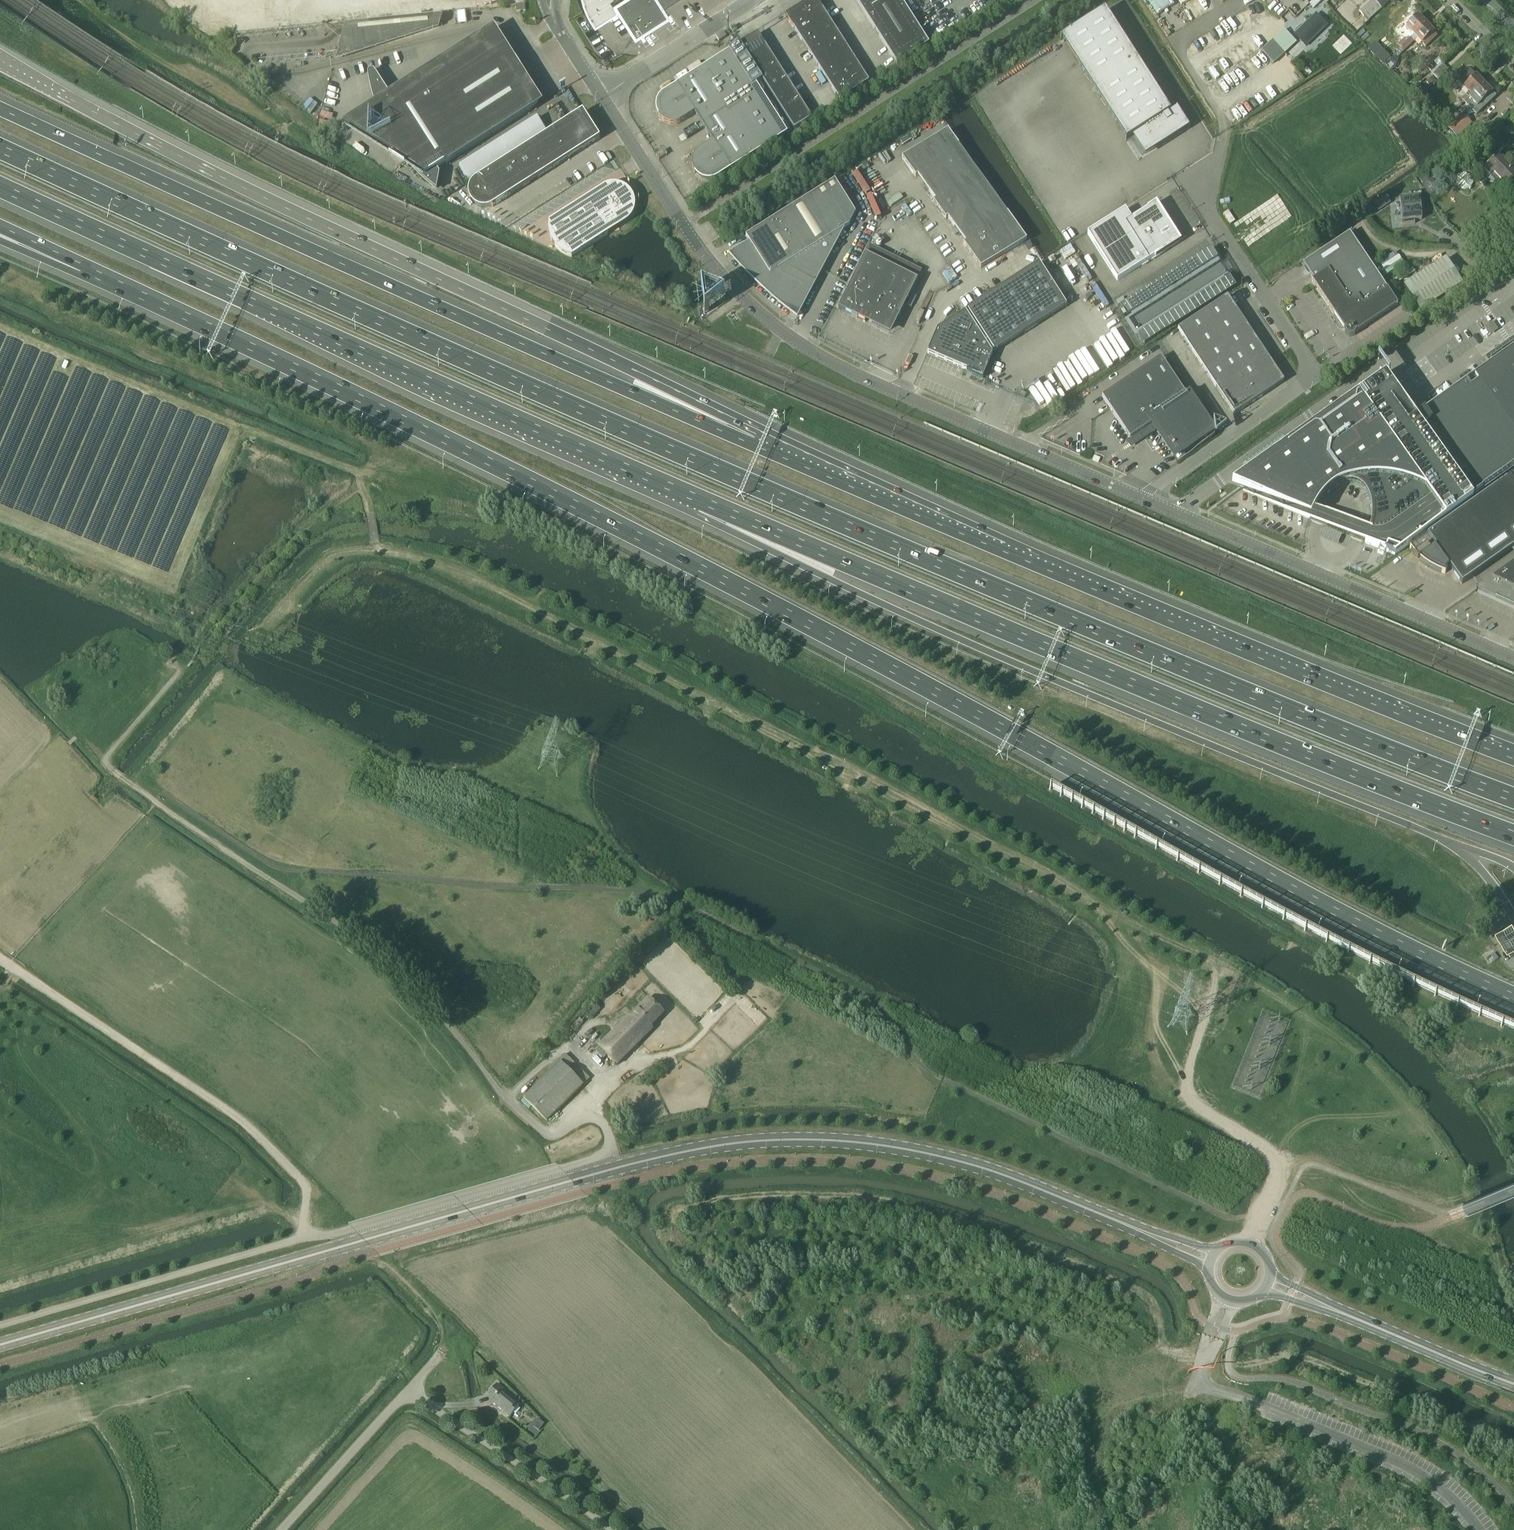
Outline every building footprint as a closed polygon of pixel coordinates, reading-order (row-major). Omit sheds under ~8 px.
[(585,3),(588,11),(592,18),(596,24),(621,9),(637,34),(653,24),(655,24),(656,21),(658,22),(660,19),(668,14),(663,6),(673,0),(585,0),(585,3)] [(816,0),(811,0),(785,16),(840,101),(869,83),(816,0)] [(897,65),(929,45),(900,0),(855,0),(897,65)] [(1382,8),(1375,0),(1372,0),(1359,12),(1368,21),(1382,8)] [(1382,8),(1384,6),(1388,3),(1385,0),(1375,0),(1382,8)] [(1286,26),(1294,17),(1287,10),(1279,18),(1286,26)] [(1170,113),(1105,11),(1060,40),(1060,41),(1062,40),(1126,140),(1125,141),(1125,142),(1134,137),(1145,154),(1187,127),(1188,129),(1189,128),(1176,109),(1170,113)] [(342,34),(336,56),(439,27),(437,15),(347,24),(348,34),(342,34)] [(1401,49),(1426,25),(1423,22),(1423,20),(1420,17),(1419,18),(1417,16),(1405,28),(1410,33),(1398,45),(1400,48),(1401,49)] [(1425,48),(1437,36),(1433,33),(1433,31),(1431,29),(1429,29),(1426,25),(1401,49),(1400,48),(1389,58),(1385,54),(1381,54),(1377,57),(1385,65),(1390,61),(1389,62),(1387,65),(1392,69),(1394,69),(1398,59),(1396,58),(1396,57),(1398,58),(1403,52),(1403,53),(1417,39),(1425,48)] [(726,37),(723,32),(715,36),(718,42),(726,37)] [(794,131),(812,119),(757,34),(740,46),(794,131)] [(1345,40),(1340,45),(1344,50),(1349,45),(1345,40)] [(368,75),(368,76),(369,83),(373,99),(374,104),(381,123),(388,136),(400,155),(414,172),(419,176),(425,182),(436,192),(439,175),(436,170),(532,109),(531,108),(503,64),(502,63),(493,68),(482,51),(482,50),(395,105),(389,95),(377,77),(375,73),(374,73),(374,72),(373,72),(372,72),(371,72),(370,72),(369,72),(369,73),(368,73),(368,74),(368,75)] [(787,135),(755,85),(733,50),(676,86),(678,88),(664,96),(663,97),(662,98),(662,99),(661,100),(660,101),(659,102),(659,103),(658,104),(658,105),(658,107),(658,108),(658,109),(658,110),(658,112),(659,113),(659,114),(660,115),(660,116),(658,117),(660,120),(662,122),(665,123),(667,124),(670,125),(673,125),(676,125),(679,124),(681,123),(694,114),(712,143),(699,151),(697,153),(695,155),(694,157),(692,160),(692,163),(692,166),(692,169),(693,171),(694,174),(696,173),(697,174),(698,175),(699,176),(700,177),(701,177),(702,178),(703,178),(704,179),(705,179),(707,179),(708,180),(709,180),(710,179),(712,179),(713,179),(714,178),(715,178),(716,177),(729,169),(730,171),(787,135)] [(1433,63),(1427,69),(1430,73),(1437,67),(1433,63)] [(1437,80),(1447,70),(1442,64),(1440,66),(1439,65),(1422,81),(1428,88),(1430,87),(1432,89),(1438,83),(1432,77),(1434,76),(1437,80)] [(1457,81),(1464,88),(1463,88),(1468,93),(1461,100),(1464,103),(1484,85),(1480,81),(1481,80),(1478,77),(1476,77),(1469,70),(1457,81)] [(1484,85),(1464,103),(1468,106),(1475,100),(1480,105),(1482,103),(1485,106),(1495,96),(1491,92),(1490,90),(1489,88),(1487,88),(1484,85)] [(1485,129),(1492,123),(1487,118),(1477,107),(1473,111),(1470,108),(1447,130),(1452,136),(1457,142),(1459,140),(1461,143),(1473,133),(1475,135),(1483,128),(1485,129)] [(469,190),(468,194),(470,194),(471,198),(472,201),(475,204),(478,206),(481,208),(485,208),(488,207),(492,206),(493,207),(599,139),(598,140),(581,114),(583,113),(582,112),(476,180),(472,183),(470,186),(469,190)] [(537,118),(459,167),(468,181),(546,132),(537,118)] [(981,270),(1024,240),(948,129),(902,159),(915,178),(918,176),(928,192),(935,201),(933,202),(945,220),(948,218),(965,243),(963,244),(981,270)] [(1506,164),(1498,156),(1508,147),(1492,131),(1476,147),(1480,151),(1479,151),(1483,155),(1480,159),(1478,157),(1474,161),(1471,158),(1468,161),(1485,180),(1493,172),(1502,182),(1503,181),(1509,187),(1513,182),(1513,175),(1512,173),(1513,171),(1506,164)] [(663,150),(655,155),(658,160),(666,155),(663,150)] [(1423,185),(1430,197),(1441,190),(1434,178),(1423,185)] [(745,237),(750,244),(731,256),(737,263),(744,270),(752,278),(758,284),(765,291),(773,298),(781,304),(791,312),(796,316),(809,291),(822,265),(812,249),(850,226),(856,214),(834,181),(745,237)] [(585,200),(549,223),(549,224),(548,225),(548,227),(548,229),(548,232),(549,233),(549,236),(550,238),(550,239),(550,240),(551,241),(552,243),(554,247),(556,249),(558,250),(559,252),(562,254),(565,256),(567,257),(569,257),(571,258),(607,235),(610,224),(615,225),(619,224),(624,222),(627,219),(630,215),(632,210),(632,205),(632,201),(629,196),(626,192),(622,190),(618,188),(613,188),(608,188),(604,190),(600,194),(597,197),(596,202),(585,200)] [(1386,197),(1373,205),(1378,212),(1390,204),(1386,197)] [(1125,209),(1088,233),(1117,280),(1179,240),(1156,203),(1131,219),(1125,209)] [(1421,220),(1420,209),(1420,210),(1412,210),(1411,207),(1403,208),(1404,211),(1401,211),(1400,211),(1402,225),(1414,224),(1414,220),(1421,220)] [(1311,282),(1333,314),(1343,330),(1344,330),(1345,331),(1345,332),(1345,333),(1345,334),(1346,335),(1347,336),(1348,337),(1349,337),(1350,337),(1351,337),(1352,337),(1353,337),(1354,336),(1354,335),(1355,335),(1355,334),(1356,333),(1356,332),(1357,333),(1397,306),(1349,233),(1302,265),(1313,281),(1311,282)] [(1211,249),(1206,252),(1214,265),(1219,262),(1211,249)] [(1206,252),(1201,255),(1209,268),(1214,265),(1206,252)] [(917,280),(865,254),(838,309),(865,322),(866,320),(889,331),(896,316),(899,317),(917,280)] [(1201,255),(1196,258),(1204,272),(1209,268),(1201,255)] [(1196,258),(1191,261),(1199,275),(1204,272),(1196,258)] [(1191,261),(1186,265),(1194,278),(1199,275),(1191,261)] [(1462,288),(1446,261),(1427,273),(1403,288),(1420,315),(1462,288)] [(927,353),(966,371),(966,372),(982,379),(987,367),(986,367),(992,354),(992,353),(993,352),(994,353),(1066,306),(1039,264),(967,310),(967,311),(965,312),(937,330),(927,353)] [(1186,265),(1181,268),(1189,281),(1194,278),(1186,265)] [(1181,268),(1175,271),(1184,285),(1189,281),(1181,268)] [(1175,271),(1170,274),(1179,288),(1184,285),(1175,271)] [(1170,274),(1165,278),(1174,291),(1179,288),(1170,274)] [(1227,274),(1222,277),(1230,290),(1231,290),(1234,288),(1236,287),(1227,274)] [(1222,277),(1217,280),(1225,294),(1230,290),(1222,277)] [(1165,278),(1160,281),(1169,294),(1174,291),(1165,278)] [(1217,280),(1212,283),(1220,297),(1225,294),(1217,280)] [(1160,281),(1155,284),(1164,297),(1169,294),(1160,281)] [(1212,283),(1207,287),(1215,300),(1220,297),(1212,283)] [(1155,284),(1150,287),(1159,301),(1164,297),(1155,284)] [(1150,287),(1145,290),(1154,304),(1159,301),(1150,287)] [(1207,287),(1202,290),(1210,303),(1215,300),(1207,287)] [(1145,290),(1140,294),(1148,307),(1154,304),(1145,290)] [(1202,290),(1197,293),(1205,307),(1210,303),(1202,290)] [(1197,293),(1191,296),(1200,310),(1205,307),(1197,293)] [(1140,294),(1135,297),(1143,310),(1148,307),(1140,294)] [(1191,296),(1186,300),(1195,313),(1200,310),(1191,296)] [(1135,297),(1130,300),(1138,314),(1143,310),(1135,297)] [(1283,382),(1227,297),(1177,330),(1229,408),(1230,407),(1240,409),(1241,410),(1283,382)] [(1130,300),(1125,303),(1133,317),(1138,314),(1130,300)] [(1186,300),(1181,303),(1190,316),(1195,313),(1186,300)] [(1125,303),(1120,307),(1122,311),(1126,317),(1128,320),(1133,317),(1125,303)] [(1181,303),(1176,306),(1185,319),(1190,316),(1181,303)] [(1176,306),(1171,309),(1180,323),(1185,319),(1176,306)] [(1171,309),(1166,312),(1175,326),(1180,323),(1171,309)] [(1166,312),(1161,316),(1170,329),(1175,326),(1166,312)] [(1161,316),(1156,319),(1164,332),(1170,329),(1161,316)] [(1156,319),(1151,322),(1159,336),(1164,332),(1156,319)] [(1151,322),(1146,325),(1154,339),(1159,336),(1151,322)] [(1146,325),(1141,328),(1149,342),(1154,339),(1146,325)] [(1141,328),(1136,332),(1144,345),(1149,342),(1141,328)] [(1486,359),(1488,361),(1490,364),(1416,417),(1424,427),(1474,499),(1513,471),(1513,340),(1486,359)] [(1214,429),(1192,396),(1188,399),(1160,358),(1102,397),(1131,441),(1151,427),(1154,432),(1156,430),(1173,456),(1214,429)] [(1472,500),(1415,419),(1407,407),(1385,377),(1384,377),(1367,389),(1286,446),(1282,441),(1242,469),(1246,475),(1231,485),(1292,511),(1309,518),(1309,519),(1310,517),(1311,515),(1313,511),(1316,506),(1319,502),(1324,496),(1326,493),(1329,491),(1332,489),(1336,487),(1339,485),(1342,484),(1346,483),(1350,482),(1353,483),(1357,484),(1360,486),(1363,488),(1365,491),(1367,494),(1369,498),(1370,505),(1371,509),(1371,512),(1371,516),(1370,520),(1369,527),(1367,535),(1365,541),(1364,542),(1394,555),(1472,500)] [(1400,387),(1396,389),(1401,395),(1405,392),(1400,387)] [(1408,397),(1404,400),(1408,406),(1412,404),(1408,397)] [(1412,552),(1415,555),(1419,559),(1421,561),(1424,563),(1426,565),(1428,566),(1431,568),(1433,569),(1436,570),(1438,572),(1441,573),(1445,574),(1449,568),(1461,585),(1513,547),(1513,474),(1409,548),(1412,552)] [(1479,587),(1476,589),(1476,590),(1477,590),(1513,607),(1513,562),(1479,587)] [(1496,936),(1508,957),(1513,954),(1513,931),(1512,927),(1496,936)] [(664,1015),(647,999),(631,1015),(630,1014),(619,1025),(618,1024),(610,1032),(611,1033),(597,1047),(618,1067),(654,1030),(652,1028),(664,1015)] [(587,1013),(592,1018),(600,1010),(595,1005),(587,1013)] [(582,1087),(559,1064),(524,1099),(547,1122),(582,1087)] [(519,1406),(503,1393),(505,1391),(497,1385),(489,1395),(495,1400),(492,1404),(510,1418),(519,1406)] [(544,1424),(539,1420),(533,1427),(538,1431),(544,1424)]
